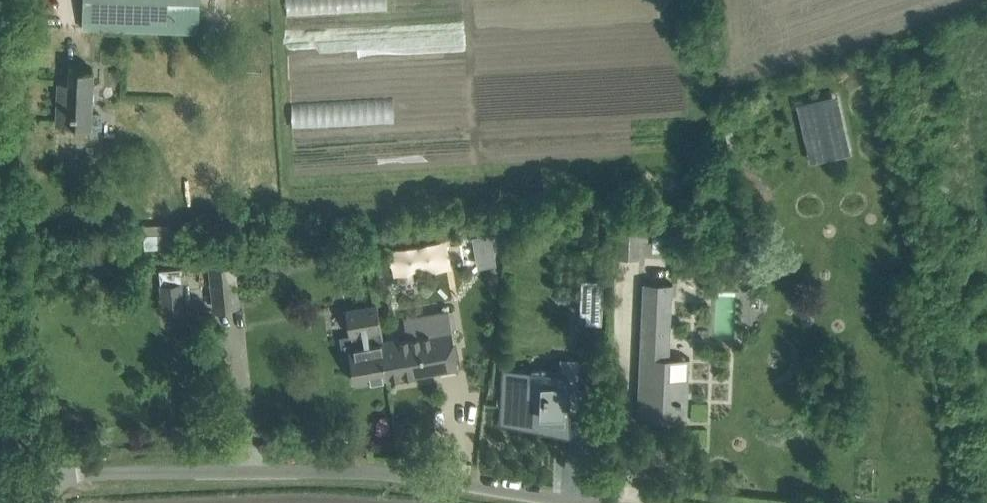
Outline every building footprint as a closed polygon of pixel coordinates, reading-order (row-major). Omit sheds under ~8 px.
[(201,0),(85,0),(84,28),(200,32),(201,0)] [(92,111),(94,69),(69,67),(68,81),(60,81),(58,123),(78,124),(78,130),(98,131),(99,111),(92,111)] [(618,219),(616,256),(641,257),(642,220),(618,219)] [(492,236),(474,239),(478,270),(497,267),(492,236)] [(211,263),(215,306),(239,304),(235,261),(211,263)] [(152,280),(165,302),(183,292),(171,270),(152,280)] [(673,282),(643,281),(638,399),(643,400),(643,416),(688,419),(689,397),(688,397),(689,377),(668,376),(669,358),(670,358),(673,282)] [(382,339),(384,339),(378,302),(347,307),(351,333),(352,333),(353,341),(345,343),(348,360),(353,359),(355,365),(353,366),(356,381),(388,376),(382,339)] [(459,366),(456,346),(449,309),(404,316),(407,335),(384,339),(382,339),(388,376),(388,377),(459,366)] [(598,321),(598,311),(592,311),(592,314),(585,313),(586,311),(584,311),(584,321),(598,321)] [(527,383),(528,371),(507,370),(504,422),(564,424),(564,412),(585,413),(586,385),(579,385),(581,357),(561,356),(559,384),(527,383)]
